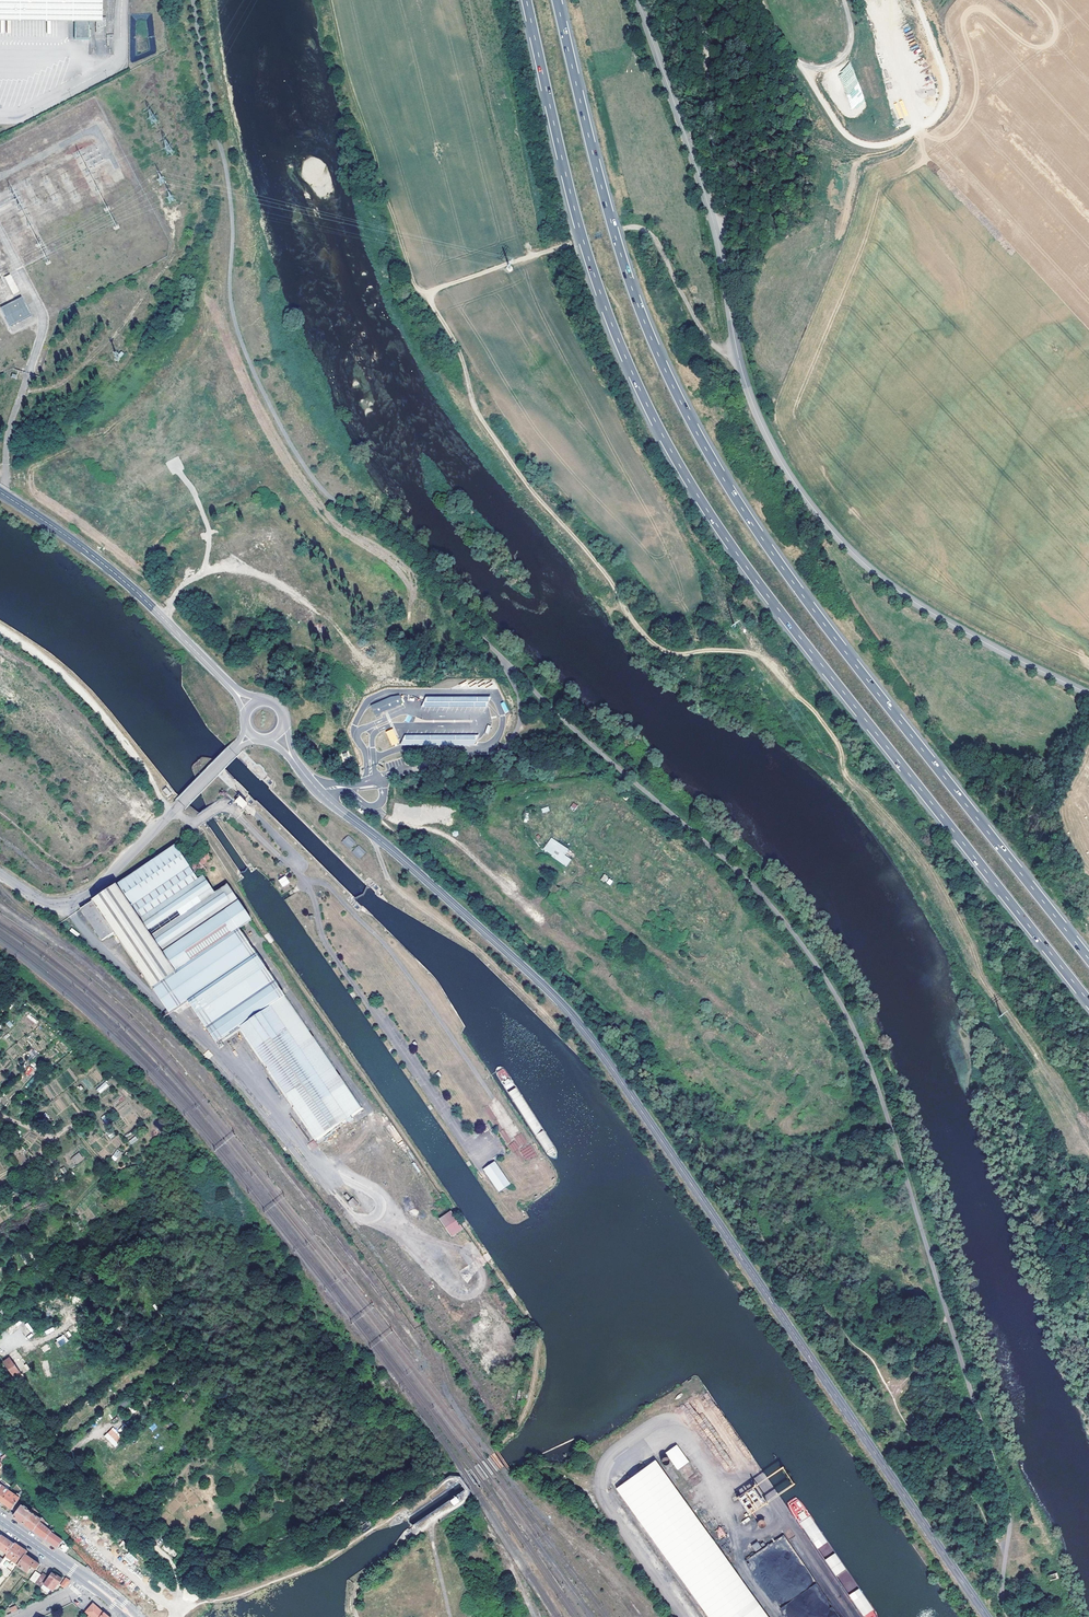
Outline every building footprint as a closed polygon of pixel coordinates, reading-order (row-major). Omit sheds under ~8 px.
[(69,16),(75,16),(75,39),(89,39),(89,31),(90,16),(99,17),(99,0),(0,0),(0,15),(69,16)] [(902,100),(893,104),(899,119),(908,115),(902,100)] [(19,291),(10,274),(3,278),(12,295),(19,291)] [(31,316),(21,297),(1,307),(10,326),(31,316)] [(400,694),(371,704),(374,714),(403,704),(400,694)] [(505,713),(509,711),(504,701),(500,703),(505,713)] [(388,721),(380,724),(382,729),(391,726),(388,721)] [(396,738),(387,741),(390,746),(398,743),(396,738)] [(162,790),(168,797),(172,794),(166,787),(162,790)] [(240,794),(236,798),(242,805),(247,801),(240,794)] [(578,805),(573,802),(570,807),(575,810),(578,805)] [(341,842),(349,850),(356,843),(348,835),(341,842)] [(569,849),(550,836),(541,850),(565,867),(570,860),(564,855),(569,849)] [(239,928),(252,919),(227,884),(215,892),(203,874),(198,878),(195,873),(193,870),(191,867),(176,844),(92,901),(169,1012),(187,1000),(216,1043),(239,1027),(285,996),(239,928)] [(358,845),(352,852),(359,859),(366,852),(358,845)] [(202,864),(211,858),(209,857),(211,855),(209,853),(208,854),(207,852),(190,864),(191,866),(191,867),(193,870),(202,864)] [(193,870),(195,873),(204,868),(202,864),(193,870)] [(285,875),(278,880),(282,887),(290,883),(285,875)] [(614,882),(603,875),(600,879),(610,886),(614,882)] [(542,901),(537,905),(542,911),(547,907),(542,901)] [(91,902),(80,910),(101,940),(113,932),(91,902)] [(72,928),(70,931),(77,936),(79,934),(72,928)] [(285,996),(239,1027),(318,1144),(364,1109),(285,996)] [(29,1014),(27,1017),(36,1024),(38,1021),(29,1014)] [(105,1081),(96,1089),(100,1093),(109,1086),(105,1081)] [(502,1118),(491,1126),(504,1146),(513,1141),(510,1137),(513,1134),(502,1118)] [(500,1142),(489,1126),(483,1131),(493,1146),(500,1142)] [(131,1145),(138,1140),(136,1136),(129,1141),(131,1145)] [(314,1140),(307,1144),(311,1150),(317,1146),(314,1140)] [(529,1154),(522,1144),(514,1150),(520,1159),(529,1154)] [(111,1158),(116,1161),(122,1152),(117,1149),(111,1158)] [(71,1158),(76,1164),(84,1159),(79,1152),(71,1158)] [(496,1163),(484,1170),(500,1193),(511,1185),(496,1163)] [(353,1209),(359,1204),(353,1197),(347,1202),(353,1209)] [(452,1236),(464,1229),(451,1210),(440,1218),(452,1236)] [(501,1303),(509,1298),(499,1283),(491,1288),(501,1303)] [(54,1339),(58,1347),(68,1342),(65,1334),(54,1339)] [(4,1363),(15,1378),(21,1374),(10,1359),(4,1363)] [(122,1440),(116,1434),(118,1432),(113,1427),(104,1436),(115,1447),(122,1440)] [(665,1452),(677,1470),(689,1462),(677,1444),(665,1452)] [(616,1489),(710,1616),(769,1616),(655,1460),(616,1489)] [(12,1509),(17,1502),(18,1501),(7,1494),(2,1502),(6,1505),(12,1509)] [(24,1523),(31,1513),(29,1512),(24,1508),(25,1507),(24,1505),(23,1506),(17,1502),(12,1509),(17,1513),(14,1517),(17,1519),(24,1523)] [(33,1530),(40,1520),(35,1516),(38,1512),(35,1508),(31,1513),(24,1523),(29,1527),(30,1528),(33,1530)] [(52,1531),(43,1525),(45,1521),(42,1517),(40,1520),(33,1530),(40,1535),(46,1539),(51,1532),(52,1531)] [(758,1521),(759,1528),(766,1527),(764,1520),(758,1521)] [(466,1529),(462,1523),(459,1525),(458,1524),(448,1530),(454,1538),(466,1529)] [(715,1530),(719,1539),(725,1535),(721,1527),(715,1530)] [(52,1543),(57,1547),(62,1540),(51,1532),(46,1539),(52,1543)] [(17,1565),(27,1573),(32,1567),(36,1570),(40,1565),(33,1560),(26,1554),(28,1551),(21,1546),(15,1543),(14,1544),(8,1540),(1,1535),(0,1536),(0,1549),(7,1553),(6,1555),(18,1564),(17,1565)] [(755,1552),(762,1548),(757,1541),(751,1545),(755,1552)] [(64,1544),(60,1547),(64,1552),(68,1549),(64,1544)] [(131,1565),(137,1559),(129,1552),(123,1558),(131,1565)] [(90,1570),(99,1566),(93,1561),(85,1566),(90,1570)] [(34,1583),(40,1575),(35,1571),(29,1579),(34,1583)] [(47,1577),(42,1584),(45,1586),(42,1590),(46,1593),(49,1589),(52,1591),(58,1583),(62,1578),(57,1574),(55,1576),(51,1573),(47,1577)] [(42,1584),(47,1577),(42,1574),(40,1575),(34,1583),(40,1587),(42,1584)] [(70,1581),(66,1578),(61,1585),(64,1588),(70,1581)] [(109,1616),(106,1614),(104,1613),(103,1613),(93,1604),(86,1612),(89,1615),(87,1616),(109,1616)] [(787,1616),(834,1616),(828,1616),(826,1612),(824,1616),(823,1614),(819,1614),(818,1609),(816,1605),(814,1604),(812,1608),(801,1604),(801,1609),(800,1614),(797,1609),(785,1609),(790,1607),(790,1604),(787,1604),(780,1608),(784,1615),(786,1615),(787,1616)]
